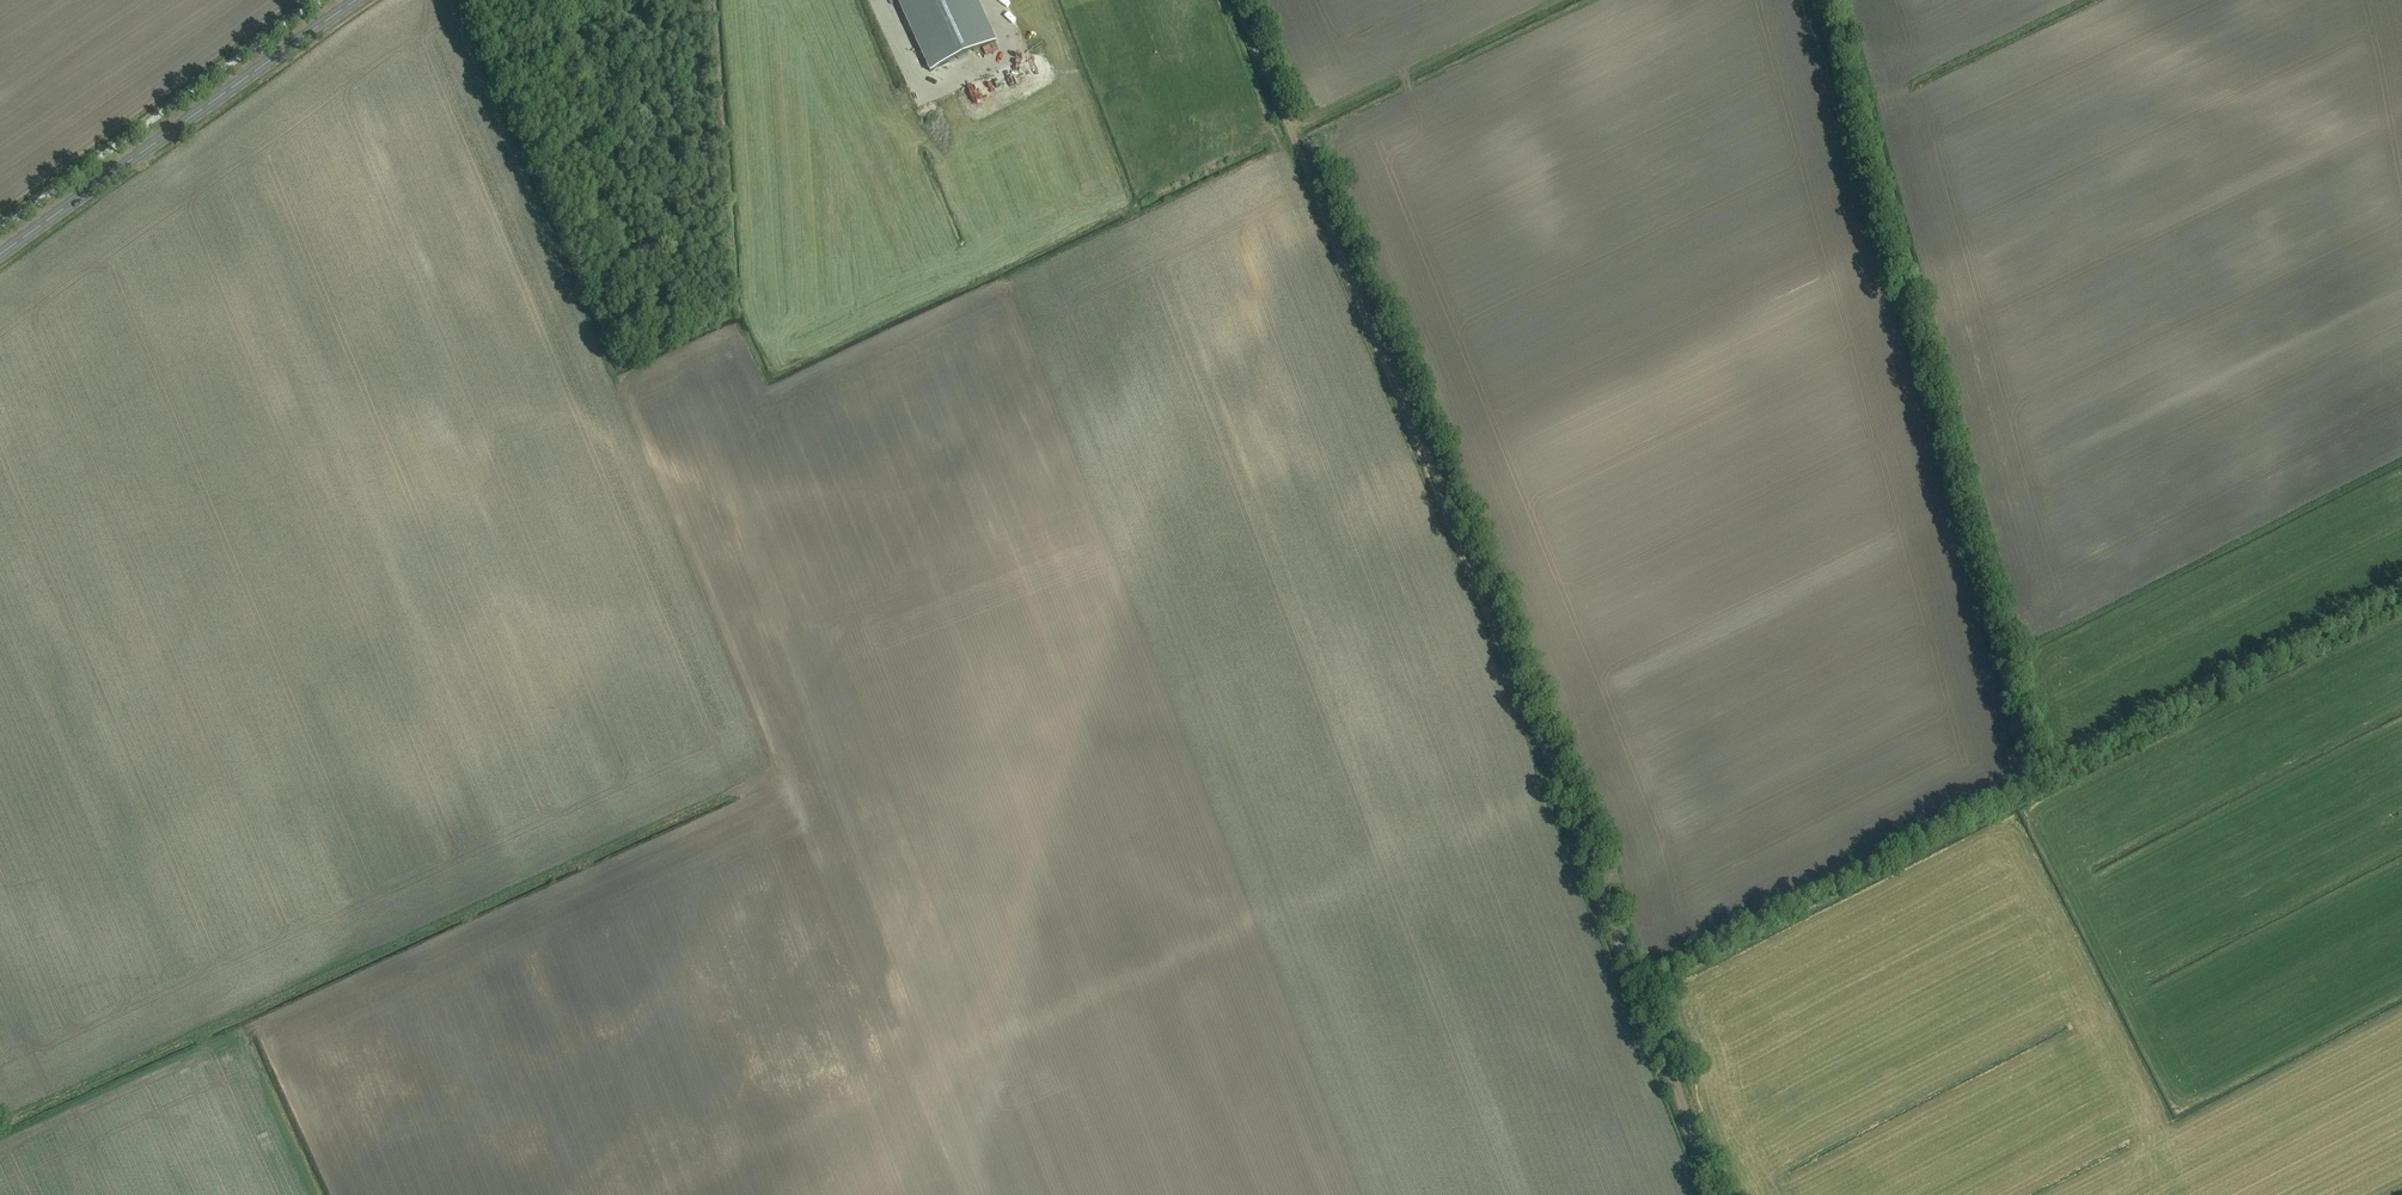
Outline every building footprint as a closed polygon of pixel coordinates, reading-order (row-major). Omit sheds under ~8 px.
[(930,72),(997,42),(978,0),(897,0),(930,72)]
